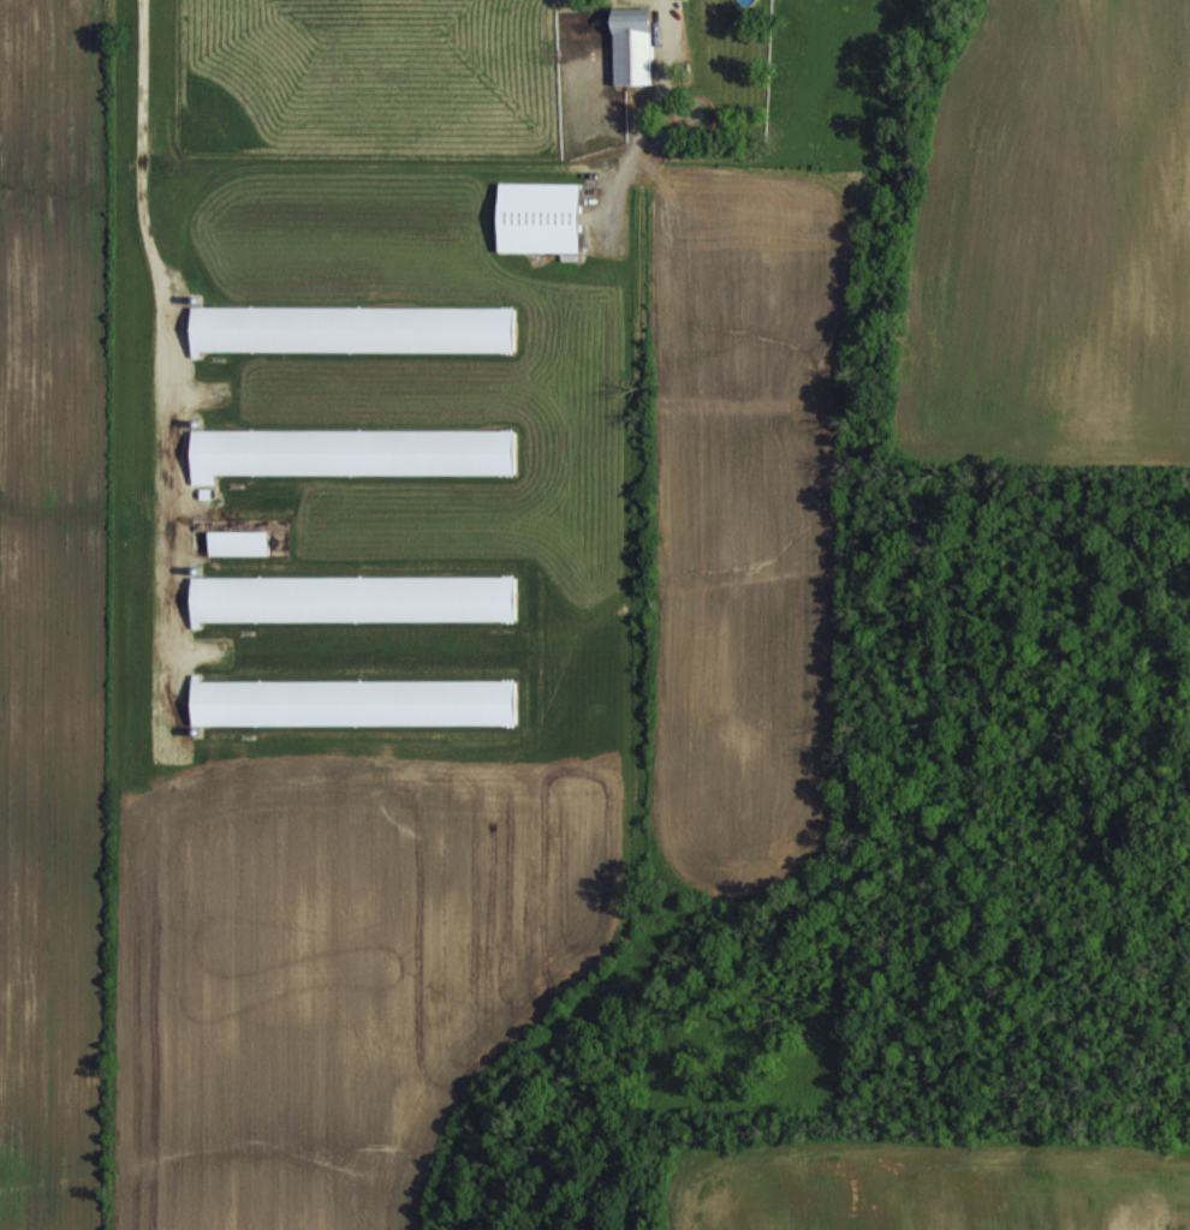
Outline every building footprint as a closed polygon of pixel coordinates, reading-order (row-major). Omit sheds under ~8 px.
[(649,4),(610,5),(612,82),(651,81),(649,4)] [(496,249),(577,250),(578,181),(497,180),(496,249)] [(511,305),(188,303),(188,349),(511,351),(511,305)] [(513,427),(188,428),(188,482),(213,482),(213,473),(513,472),(513,427)] [(207,553),(267,553),(267,528),(206,529),(207,553)] [(513,575),(189,574),(189,626),(198,626),(198,619),(513,620),(513,575)] [(198,677),(198,672),(189,672),(189,722),(513,724),(513,679),(198,677)]
